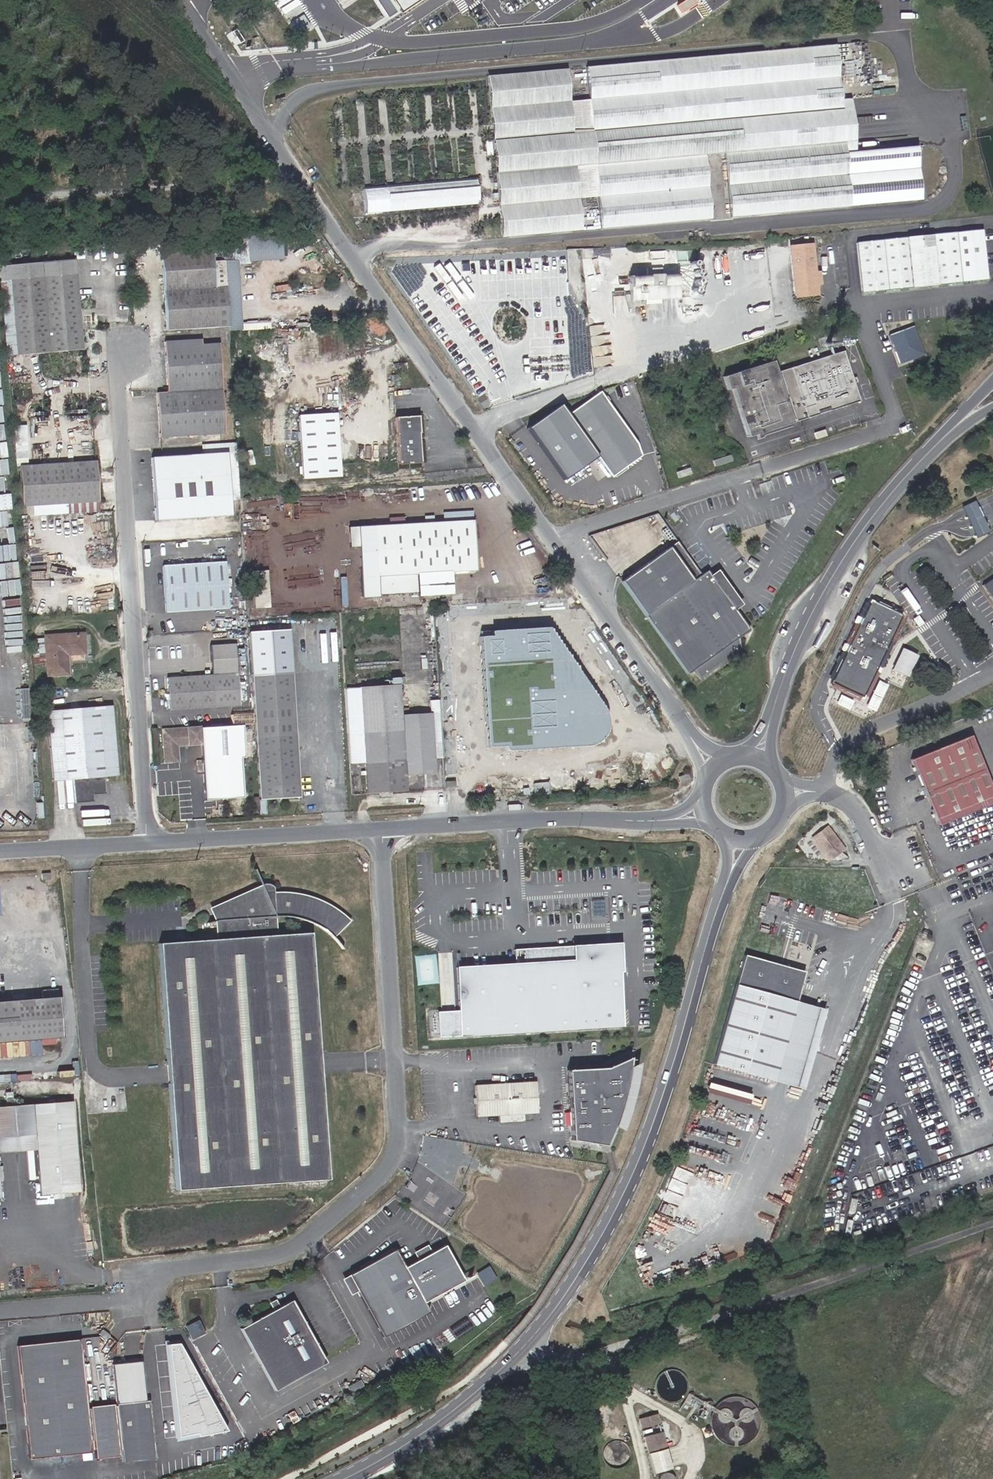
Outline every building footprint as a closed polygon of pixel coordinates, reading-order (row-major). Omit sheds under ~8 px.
[(307,14),(301,0),(284,0),(293,20),(307,14)] [(387,15),(411,0),(377,0),(387,15)] [(841,110),(840,99),(835,45),(586,67),(589,99),(592,132),(595,164),(597,197),(600,229),(710,219),(705,154),(724,152),(730,217),(849,207),(845,153),(844,142),(834,143),(831,111),(841,110)] [(569,101),(566,69),(487,76),(490,108),(569,101)] [(853,152),(848,98),(840,99),(841,110),(844,142),(845,153),(853,152)] [(592,132),(589,99),(569,101),(572,133),(592,132)] [(572,133),(569,101),(490,108),(493,140),(572,133)] [(844,142),(841,110),(831,111),(834,143),(844,142)] [(595,164),(592,132),(572,133),(493,140),(495,173),(575,166),(595,164)] [(921,200),(916,147),(853,152),(845,153),(849,207),(921,200)] [(597,197),(595,164),(575,166),(578,198),(597,197)] [(578,198),(575,166),(495,173),(498,205),(578,198)] [(478,204),(476,181),(364,191),(366,215),(478,204)] [(581,231),(578,198),(498,205),(501,238),(581,231)] [(242,230),(244,256),(277,254),(275,228),(242,230)] [(987,280),(981,229),(856,242),(861,293),(987,280)] [(219,257),(219,258),(232,257),(244,256),(242,230),(217,232),(219,257)] [(814,273),(811,244),(789,247),(794,296),(816,294),(815,284),(814,273)] [(204,245),(154,249),(159,327),(224,322),(219,258),(219,257),(206,259),(204,245)] [(611,258),(611,248),(602,248),(602,255),(603,257),(604,257),(605,258),(611,258)] [(505,284),(576,284),(575,249),(504,250),(505,284)] [(224,322),(224,328),(237,327),(232,257),(219,258),(224,322)] [(76,349),(68,258),(35,261),(37,276),(0,279),(0,355),(76,349)] [(37,276),(35,261),(0,264),(0,279),(37,276)] [(678,293),(676,274),(629,277),(630,301),(663,299),(663,294),(678,293)] [(921,349),(912,326),(889,335),(899,364),(917,357),(921,349)] [(195,342),(195,336),(157,338),(161,389),(151,390),(154,434),(218,429),(215,395),(220,395),(219,389),(215,390),(211,340),(195,342)] [(859,401),(843,351),(779,371),(780,374),(777,374),(773,361),(723,377),(728,390),(732,389),(747,437),(792,423),(791,420),(795,419),(795,421),(859,401)] [(638,441),(603,391),(599,393),(570,413),(563,403),(529,427),(565,478),(599,455),(613,475),(642,454),(638,441)] [(335,414),(299,417),(304,479),(339,477),(335,414)] [(396,418),(400,466),(423,465),(420,416),(396,418)] [(220,453),(144,457),(149,520),(224,515),(220,453)] [(715,466),(732,461),(730,455),(713,460),(715,466)] [(13,505),(27,504),(88,500),(86,461),(11,467),(13,505)] [(691,474),(689,468),(676,472),(678,478),(691,474)] [(27,504),(29,515),(89,511),(88,500),(27,504)] [(964,505),(976,536),(989,531),(978,500),(964,505)] [(473,518),(346,527),(348,546),(357,545),(361,595),(378,594),(377,592),(417,589),(416,573),(477,569),(473,518)] [(621,582),(688,674),(694,670),(700,679),(741,650),(739,637),(750,630),(733,607),(712,577),(707,570),(701,575),(677,541),(621,582)] [(222,563),(161,569),(165,614),(226,609),(222,563)] [(251,570),(253,608),(269,607),(266,569),(251,570)] [(712,577),(733,607),(739,603),(718,573),(712,577)] [(982,582),(992,600),(992,575),(982,582)] [(863,699),(902,616),(869,600),(830,684),(863,699)] [(480,632),(487,746),(506,745),(507,749),(592,744),(600,742),(605,737),(608,729),(609,721),(607,713),(603,706),(549,628),(480,632)] [(251,677),(292,675),(290,630),(248,633),(251,677)] [(83,632),(44,634),(48,673),(69,671),(68,659),(85,657),(83,632)] [(236,707),(233,649),(208,650),(210,678),(165,680),(166,693),(164,693),(162,694),(163,699),(164,700),(167,700),(167,712),(236,707)] [(893,668),(907,675),(917,656),(903,649),(893,668)] [(251,677),(255,737),(296,735),(292,675),(251,677)] [(435,739),(434,715),(404,717),(402,687),(345,691),(351,764),(365,763),(366,776),(367,784),(367,794),(408,792),(419,791),(438,790),(436,759),(435,739)] [(111,707),(47,712),(53,782),(73,780),(76,804),(97,802),(96,795),(107,794),(105,778),(117,777),(111,707)] [(232,723),(252,724),(252,711),(232,711),(232,723)] [(238,737),(237,726),(215,728),(216,740),(238,737)] [(197,732),(161,735),(163,765),(175,764),(174,748),(198,747),(197,732)] [(255,737),(259,801),(300,798),(296,735),(255,737)] [(908,758),(923,795),(983,772),(968,735),(908,758)] [(237,762),(202,763),(204,803),(240,801),(237,762)] [(983,772),(923,795),(935,825),(992,802),(992,798),(983,772)] [(836,845),(824,829),(808,841),(821,857),(836,845)] [(283,890),(270,889),(260,890),(260,886),(258,885),(209,908),(214,917),(215,937),(155,941),(170,1186),(320,1176),(306,932),(273,933),(271,916),(277,915),(285,916),(293,918),(303,921),(310,924),(318,929),(328,936),(345,919),(334,910),(320,900),(308,894),(296,891),(283,890)] [(429,1014),(430,1042),(627,1030),(623,972),(623,967),(621,943),(506,948),(507,962),(453,965),(448,965),(451,1013),(429,1014)] [(418,983),(439,982),(438,953),(417,954),(418,983)] [(795,970),(734,953),(705,1060),(765,1077),(795,970)] [(4,1047),(50,1043),(46,994),(29,996),(31,1004),(0,1007),(0,1047),(4,1047)] [(816,1006),(787,998),(765,1077),(794,1085),(816,1006)] [(628,1071),(628,1061),(604,1072),(566,1074),(571,1139),(605,1145),(612,1129),(617,1116),(620,1104),(625,1086),(628,1071)] [(535,1082),(474,1086),(476,1117),(537,1113),(535,1082)] [(73,1101),(0,1107),(0,1139),(36,1136),(41,1195),(80,1192),(73,1101)] [(357,1289),(383,1338),(430,1313),(425,1304),(465,1283),(446,1247),(406,1269),(396,1251),(350,1276),(357,1289)] [(490,1265),(478,1271),(484,1283),(496,1277),(490,1265)] [(357,1289),(350,1276),(342,1280),(349,1293),(357,1289)] [(290,1303),(242,1329),(276,1391),(323,1365),(290,1303)] [(95,1333),(90,1328),(88,1327),(85,1331),(92,1336),(95,1333)] [(79,1340),(16,1347),(28,1460),(49,1458),(56,1464),(64,1463),(69,1456),(90,1453),(89,1442),(91,1441),(93,1460),(119,1457),(118,1452),(121,1452),(122,1464),(155,1460),(148,1401),(145,1401),(141,1361),(111,1364),(116,1405),(113,1405),(113,1403),(88,1405),(88,1408),(86,1408),(79,1340)] [(186,1340),(167,1342),(177,1437),(226,1432),(186,1340)] [(607,1391),(609,1400),(615,1399),(613,1389),(607,1391)] [(657,1413),(639,1418),(641,1427),(659,1422),(657,1413)] [(662,1431),(644,1436),(648,1452),(665,1447),(662,1431)] [(605,1448),(604,1453),(604,1459),(608,1465),(614,1468),(621,1468),(628,1463),(631,1456),(629,1448),(624,1443),(619,1442),(615,1441),(609,1445),(605,1448)] [(666,1447),(648,1452),(653,1472),(671,1467),(666,1447)]
